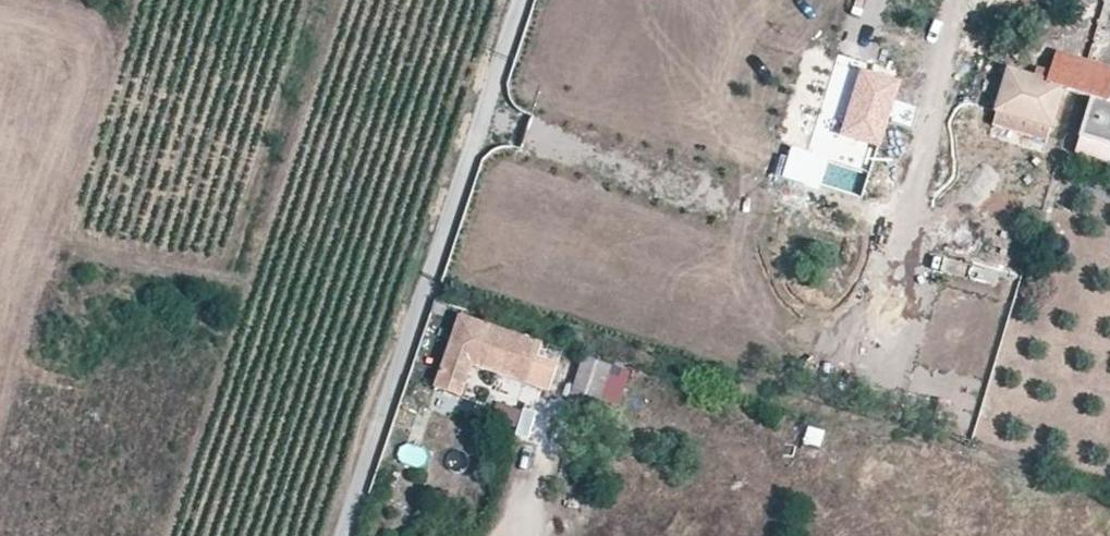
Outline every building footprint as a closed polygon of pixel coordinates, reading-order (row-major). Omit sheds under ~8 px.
[(1087,63),(1055,53),(1049,73),(1036,69),(1034,79),(1008,71),(997,110),(1051,126),(1062,89),(1077,94),(1087,63)] [(1087,63),(1077,94),(1093,99),(1082,136),(1109,145),(1109,70),(1087,63)] [(901,83),(861,70),(840,135),(879,148),(901,83)] [(1051,126),(997,110),(992,124),(1046,140),(1051,126)] [(543,344),(461,316),(435,387),(463,397),(475,365),(550,392),(559,365),(538,358),(543,344)] [(572,395),(623,406),(630,370),(580,359),(572,395)] [(803,446),(821,449),(824,431),(806,428),(803,446)] [(403,443),(399,458),(426,466),(430,451),(403,443)]
